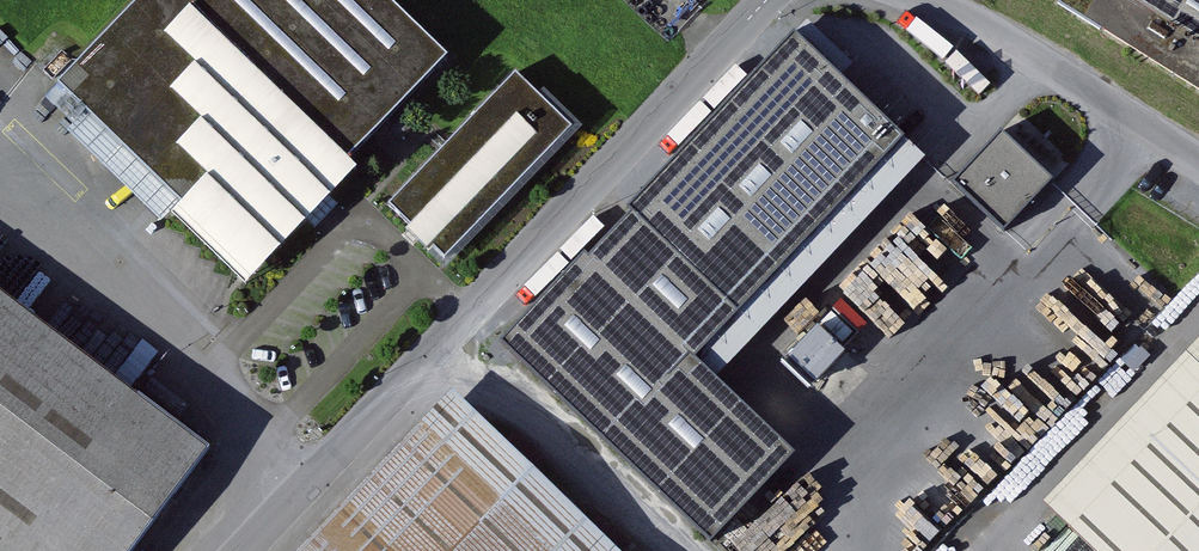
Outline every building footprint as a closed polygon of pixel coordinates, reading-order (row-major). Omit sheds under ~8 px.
[(404,0),(151,0),(55,97),(257,297),(383,171),(371,159),(467,62),(404,0)] [(1058,10),(1198,97),(1198,0),(1063,0),(1058,10)] [(897,139),(784,32),(488,342),(701,543),(787,453),(687,358),(897,139)] [(591,134),(529,74),(400,207),(461,266),(591,134)] [(1018,207),(1067,153),(1005,98),(957,153),(1018,207)] [(821,364),(874,302),(840,274),(787,335),(821,364)] [(205,444),(0,291),(0,550),(124,550),(205,444)] [(1060,503),(1109,550),(1198,550),(1198,358),(1060,503)] [(465,386),(304,550),(634,550),(465,386)]
